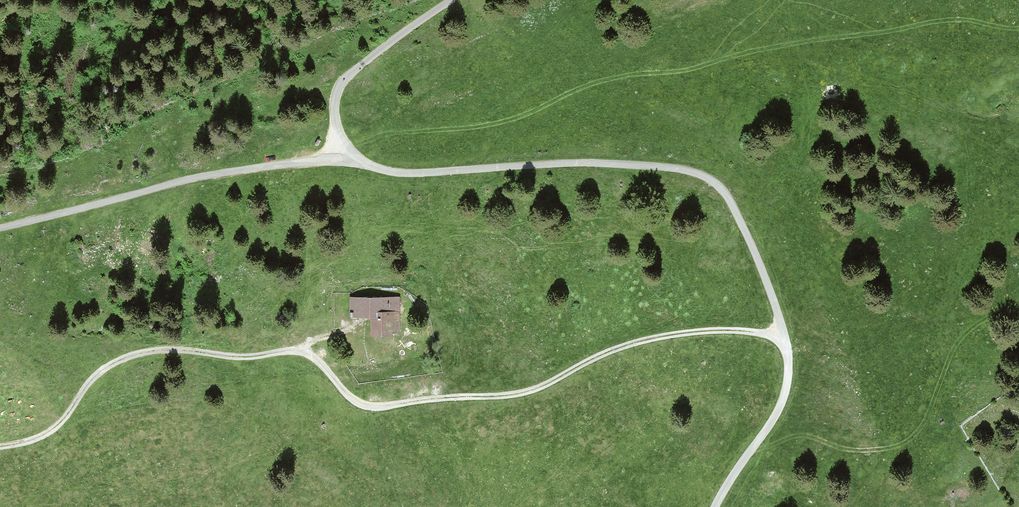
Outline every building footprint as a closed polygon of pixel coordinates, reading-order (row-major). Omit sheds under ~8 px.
[(399,296),(350,296),(350,318),(371,317),(371,334),(399,335),(399,296)]
